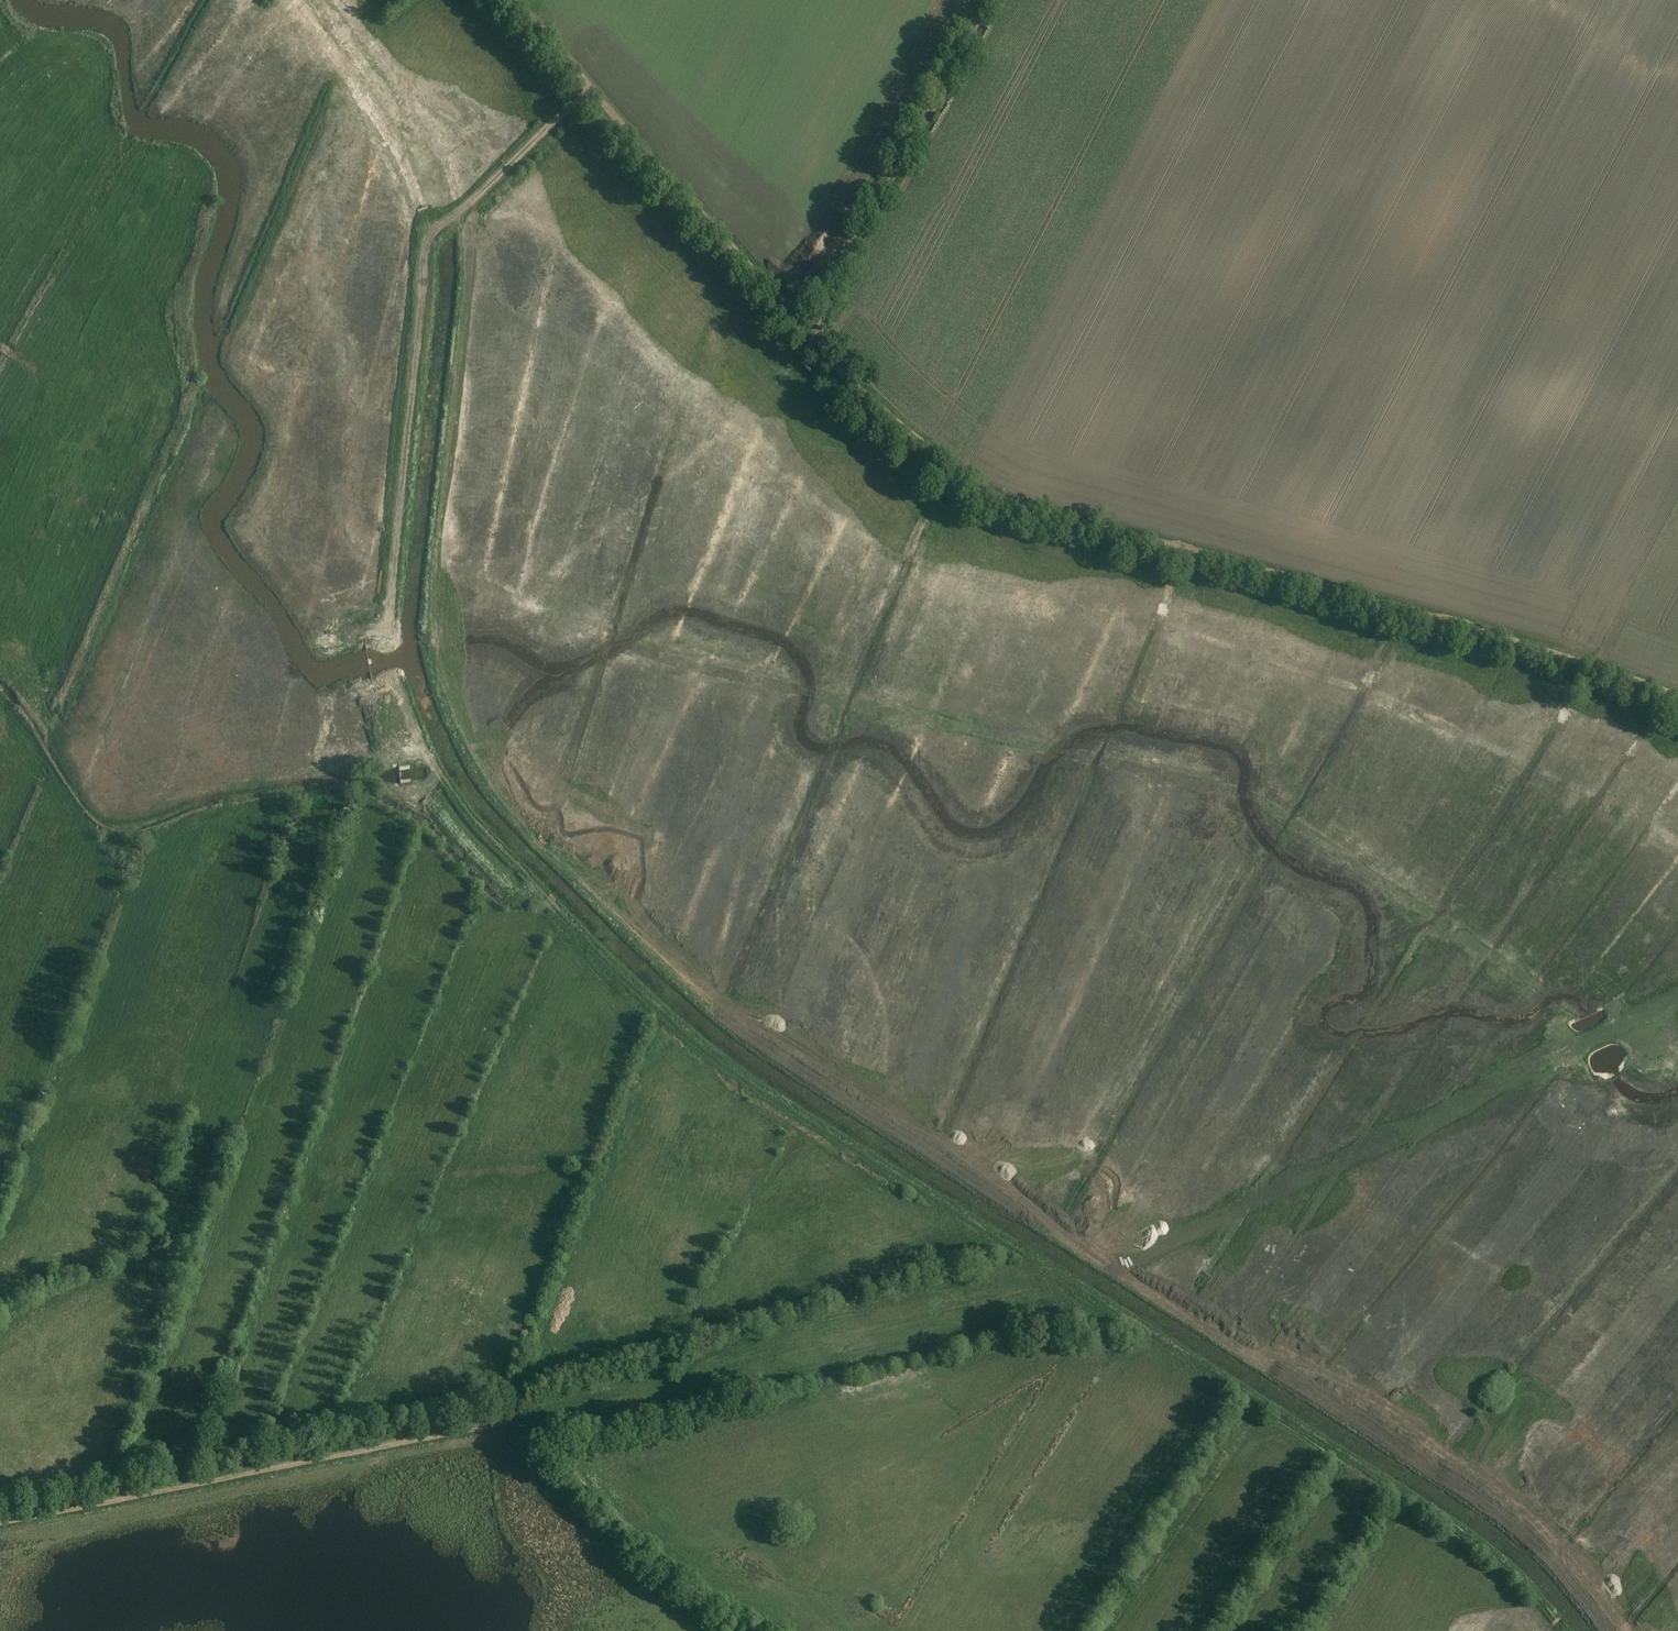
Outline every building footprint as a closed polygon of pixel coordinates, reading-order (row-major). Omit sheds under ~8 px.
[(833,209),(829,217),(844,224),(848,215),(833,209)]
